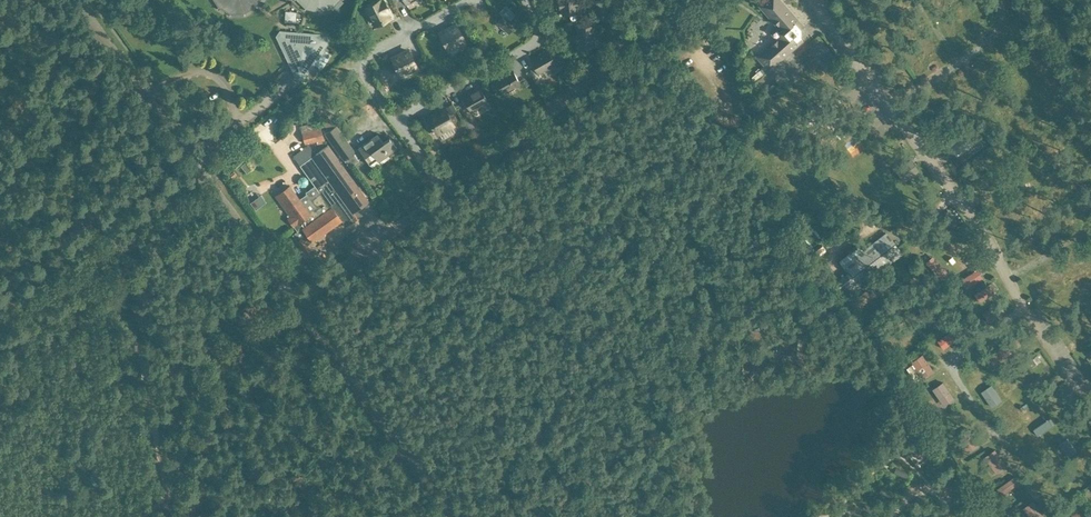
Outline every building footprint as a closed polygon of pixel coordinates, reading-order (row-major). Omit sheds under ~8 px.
[(220,5),(231,11),(243,11),(254,5),(258,0),(217,0),(220,5)] [(305,8),(319,12),(332,8),(340,0),(297,0),(305,8)] [(375,28),(392,19),(383,0),(379,0),(364,7),(375,28)] [(562,0),(560,1),(560,7),(563,7),(563,14),(577,12),(576,5),(578,5),(577,0),(562,0)] [(773,20),(778,26),(771,31),(777,38),(757,56),(769,70),(803,40),(801,39),(801,37),(806,34),(803,30),(805,28),(783,3),(780,0),(766,0),(762,4),(761,7),(773,20)] [(993,2),(992,0),(976,0),(981,8),(993,2)] [(960,19),(970,14),(964,4),(955,9),(960,19)] [(506,5),(499,13),(503,15),(497,22),(509,33),(516,25),(510,20),(516,14),(506,5)] [(888,15),(888,5),(875,6),(875,16),(888,15)] [(492,6),(487,11),(491,15),(496,10),(492,6)] [(941,23),(947,37),(958,32),(952,18),(941,23)] [(441,33),(449,48),(464,41),(456,26),(441,33)] [(592,32),(591,26),(578,27),(579,34),(577,34),(578,41),(580,40),(581,47),(594,46),(593,39),(595,39),(594,32),(592,32)] [(326,35),(286,33),(280,40),(297,76),(303,77),(305,73),(314,78),(319,70),(311,65),(328,41),(326,35)] [(555,64),(548,50),(531,60),(539,73),(538,70),(554,62),(555,64)] [(393,59),(401,74),(416,66),(409,51),(393,59)] [(910,66),(920,60),(915,51),(905,57),(910,66)] [(891,70),(900,81),(909,74),(899,63),(891,70)] [(757,72),(760,76),(766,71),(763,67),(757,72)] [(503,90),(518,81),(519,84),(520,83),(513,70),(496,79),(503,93),(504,92),(503,90)] [(526,73),(529,78),(535,75),(532,70),(526,73)] [(1013,87),(1022,81),(1017,73),(1008,79),(1013,87)] [(383,84),(378,87),(384,95),(388,91),(383,84)] [(488,101),(480,88),(463,97),(471,111),(471,110),(470,108),(486,99),(487,102),(488,101)] [(1022,104),(1031,99),(1028,91),(1018,95),(1022,104)] [(1029,116),(1045,106),(1042,102),(1027,111),(1029,116)] [(447,106),(451,113),(456,110),(452,104),(447,106)] [(453,122),(449,114),(445,107),(429,117),(437,131),(453,122)] [(1025,117),(1015,123),(1021,133),(1031,127),(1025,117)] [(942,120),(934,127),(941,135),(949,129),(942,120)] [(301,126),(306,143),(324,139),(319,121),(301,126)] [(345,160),(356,152),(336,125),(325,133),(345,160)] [(946,142),(961,162),(983,146),(978,140),(982,138),(975,129),(973,131),(969,125),(946,142)] [(377,134),(359,148),(365,156),(364,156),(370,164),(377,159),(379,161),(397,147),(390,137),(383,142),(377,134)] [(887,146),(894,155),(902,148),(895,140),(887,146)] [(290,186),(286,189),(277,196),(292,216),(289,218),(302,236),(306,233),(313,241),(342,220),(341,218),(352,210),(354,212),(369,201),(328,145),(300,165),(315,186),(306,192),(307,193),(300,199),(290,186)] [(301,161),(302,162),(307,158),(303,153),(298,157),(301,161)] [(900,163),(906,171),(915,165),(909,156),(900,163)] [(241,165),(247,173),(253,168),(246,161),(241,165)] [(975,162),(965,169),(971,178),(981,171),(975,162)] [(1068,178),(1073,189),(1084,183),(1078,173),(1068,178)] [(913,181),(920,189),(929,183),(922,174),(913,181)] [(1049,187),(1057,203),(1067,198),(1059,181),(1049,187)] [(926,197),(932,206),(941,199),(934,191),(926,197)] [(1039,195),(1029,198),(1034,213),(1044,210),(1039,195)] [(1081,209),(1090,203),(1085,195),(1076,201),(1081,209)] [(1016,216),(1019,226),(1030,223),(1027,213),(1016,216)] [(861,287),(903,253),(886,231),(843,266),(861,287)] [(1015,242),(1008,247),(1014,258),(1022,253),(1015,242)] [(1075,270),(1084,265),(1078,253),(1069,257),(1075,270)] [(953,263),(961,274),(971,267),(963,255),(953,263)] [(935,258),(928,264),(942,279),(949,273),(935,258)] [(1049,272),(1058,286),(1068,280),(1059,265),(1049,272)] [(964,288),(982,278),(977,269),(959,279),(964,288)] [(1082,278),(1090,292),(1090,291),(1090,273),(1082,278)] [(1035,283),(1043,295),(1052,290),(1044,277),(1035,283)] [(859,308),(875,295),(869,288),(854,301),(859,308)] [(1045,303),(1049,309),(1069,295),(1065,289),(1045,303)] [(932,339),(941,352),(958,341),(950,328),(932,339)] [(888,356),(894,364),(915,348),(909,339),(888,356)] [(912,362),(923,377),(933,369),(922,355),(912,362)] [(1037,355),(1022,365),(1026,371),(1041,361),(1037,355)] [(1017,371),(1009,374),(1014,384),(1021,381),(1017,371)] [(927,390),(932,398),(943,390),(947,396),(954,391),(945,378),(927,390)] [(995,389),(991,392),(987,388),(982,392),(992,406),(1002,399),(995,389)] [(954,422),(958,428),(975,419),(971,412),(954,422)] [(1035,424),(1043,434),(1058,423),(1050,413),(1035,424)] [(1012,439),(1020,433),(1016,428),(1008,434),(1012,439)] [(910,448),(918,458),(933,447),(925,437),(910,448)] [(985,456),(996,472),(1006,465),(996,449),(985,456)] [(896,468),(894,473),(906,478),(908,473),(896,468)] [(997,488),(1002,495),(1020,483),(1015,476),(997,488)] [(968,488),(961,493),(957,487),(949,492),(967,516),(989,516),(968,488)] [(884,488),(882,493),(894,498),(896,493),(884,488)] [(1046,516),(1034,500),(1023,508),(1027,513),(1023,516),(1024,516),(1046,516)] [(865,504),(863,509),(875,514),(877,509),(865,504)]
